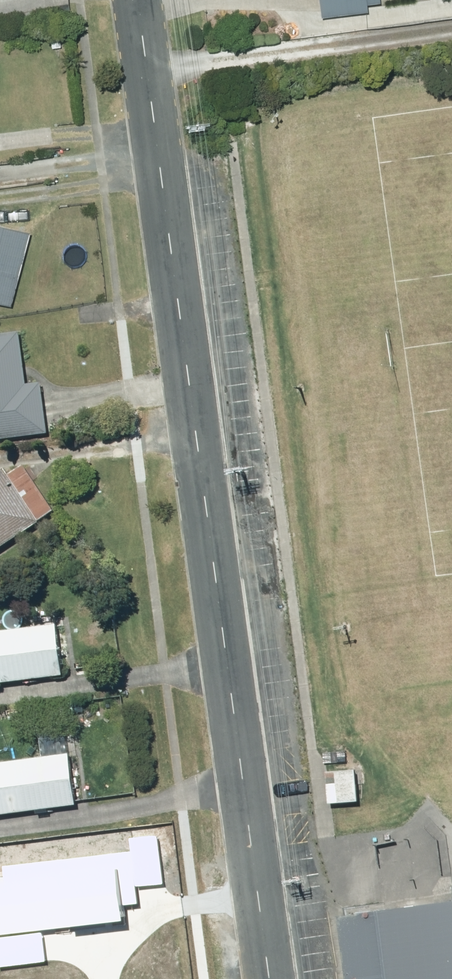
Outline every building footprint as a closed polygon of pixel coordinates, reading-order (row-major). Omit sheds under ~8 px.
[(324,15),(369,10),(368,0),(322,0),(324,15)] [(12,304),(31,230),(0,222),(0,301),(12,304)] [(47,436),(33,388),(46,384),(41,368),(28,372),(18,338),(0,343),(0,441),(47,436)] [(0,472),(0,550),(41,522),(5,469),(0,472)] [(0,632),(0,684),(65,676),(59,625),(0,632)] [(0,765),(0,816),(78,807),(71,756),(0,765)] [(327,776),(330,806),(360,803),(358,773),(327,776)] [(345,902),(355,978),(451,978),(451,887),(345,902)] [(115,962),(52,970),(48,945),(0,951),(0,978),(118,978),(115,962)]
